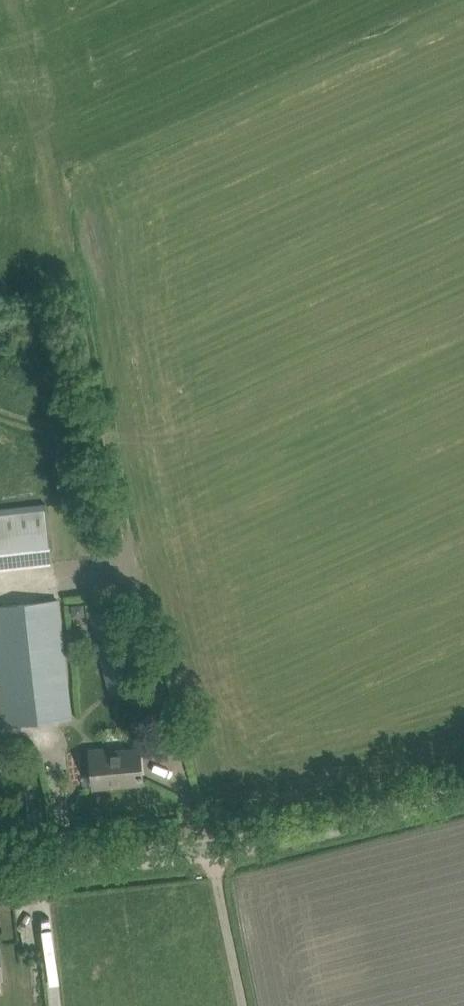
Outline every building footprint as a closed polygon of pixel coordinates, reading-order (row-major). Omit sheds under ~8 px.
[(46,501),(0,507),(0,568),(52,562),(46,501)] [(69,697),(57,599),(0,606),(0,673),(1,679),(0,679),(0,689),(2,689),(6,725),(71,717),(69,697)] [(83,604),(73,605),(74,615),(84,614),(83,604)] [(91,613),(111,696),(116,716),(140,710),(115,607),(91,613)] [(89,751),(91,767),(93,787),(143,782),(141,762),(139,748),(108,752),(107,749),(89,751)]
